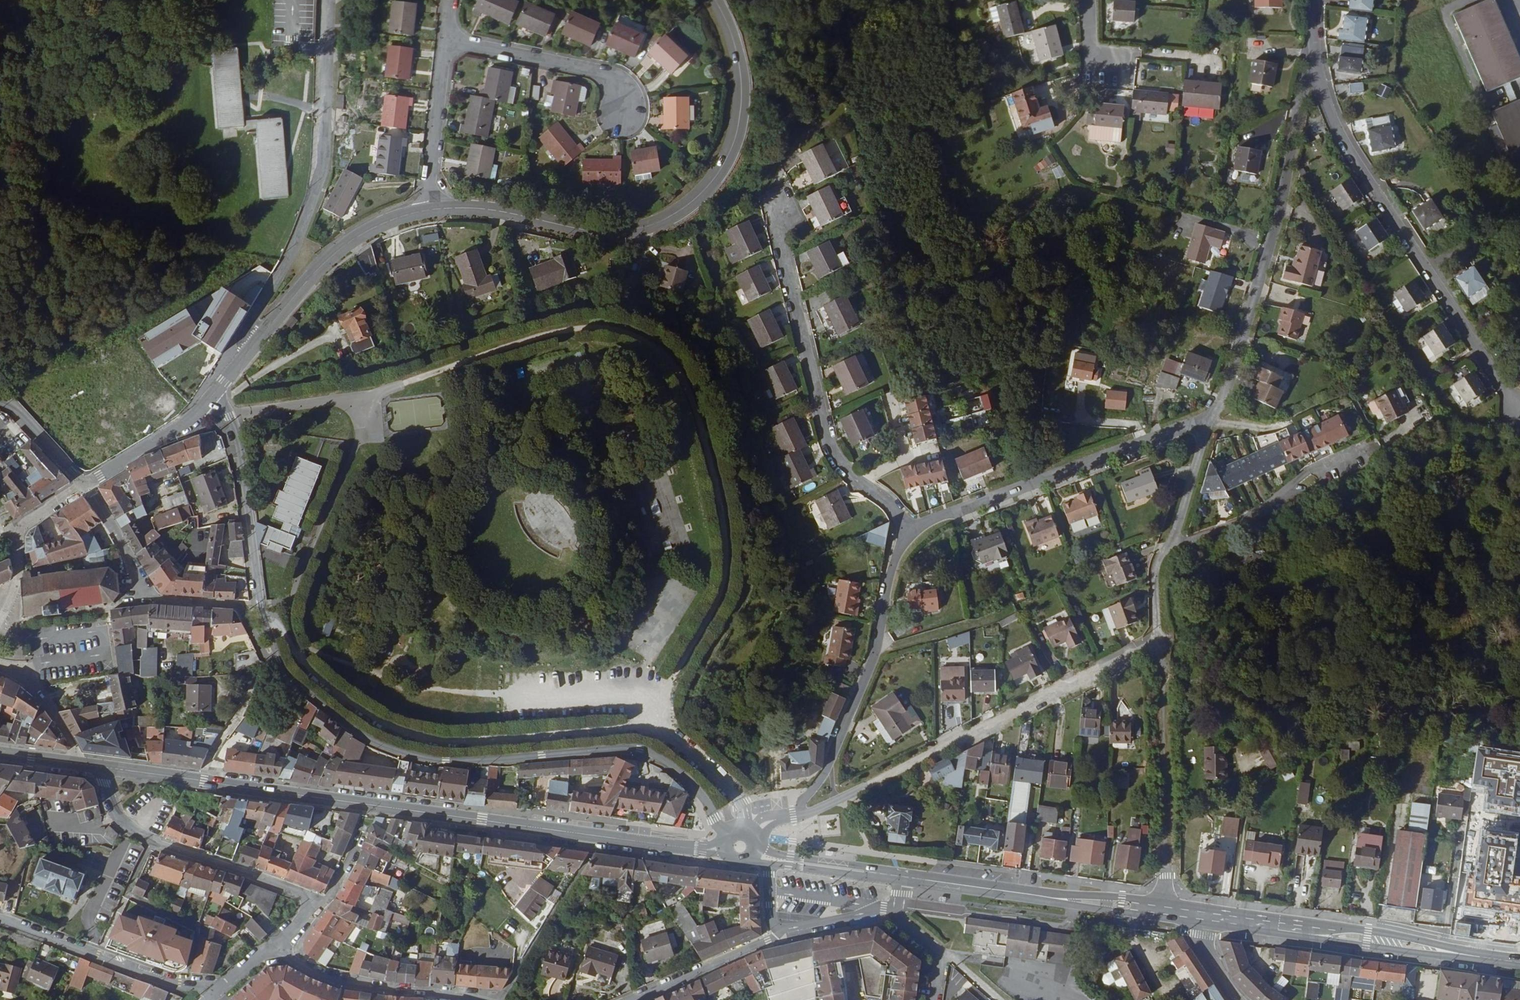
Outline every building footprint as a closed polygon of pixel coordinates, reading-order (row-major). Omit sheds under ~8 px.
[(513,0),(479,0),(474,13),(480,16),(482,12),(510,24),(518,2),(513,0)] [(1137,7),(1137,0),(1115,0),(1113,18),(1136,20),(1137,7)] [(1257,9),(1283,9),(1284,0),(1257,0),(1257,9)] [(1351,8),(1373,10),(1374,0),(1351,0),(1351,8)] [(1455,13),(1489,90),(1519,76),(1519,52),(1497,0),(1485,0),(1455,13)] [(394,2),(390,33),(412,36),(416,5),(394,2)] [(526,3),(518,25),(546,36),(554,15),(526,3)] [(1018,3),(998,7),(1001,21),(1006,40),(1025,35),(1018,3)] [(995,22),(1001,21),(998,7),(992,9),(995,22)] [(600,24),(571,12),(563,34),(591,45),(600,24)] [(1344,28),(1351,29),(1349,39),(1365,41),(1368,16),(1346,13),(1344,28)] [(645,35),(617,23),(608,44),(637,56),(645,35)] [(1066,56),(1059,27),(1036,32),(1043,61),(1066,56)] [(656,33),(648,42),(653,46),(661,37),(656,33)] [(687,56),(664,36),(650,52),(673,72),(687,56)] [(281,114),(242,117),(236,44),(214,46),(221,127),(257,124),(263,196),(288,194),(281,114)] [(1340,69),(1362,71),(1365,47),(1343,44),(1340,69)] [(390,46),(386,77),(408,80),(412,49),(390,46)] [(1256,60),(1252,82),(1274,86),(1277,63),(1256,60)] [(479,97),(494,100),(506,102),(511,72),(489,68),(484,91),(480,91),(479,97)] [(577,100),(580,86),(580,85),(554,81),(553,88),(557,89),(556,94),(553,112),(575,116),(577,100)] [(1224,84),(1186,81),(1184,105),(1222,109),(1224,84)] [(1361,91),(1360,81),(1347,83),(1348,93),(1361,91)] [(586,87),(580,86),(577,100),(583,101),(586,99),(587,89),(586,87)] [(1385,95),(1383,86),(1374,88),(1375,97),(1385,95)] [(1022,118),(1029,116),(1031,123),(1033,126),(1053,120),(1049,107),(1042,109),(1035,87),(1015,93),(1022,118)] [(1171,93),(1135,90),(1133,110),(1170,114),(1171,93)] [(387,95),(383,126),(405,129),(408,105),(411,106),(412,99),(387,95)] [(494,100),(479,97),(471,96),(465,126),(461,125),(460,132),(487,137),(494,100)] [(688,98),(665,98),(665,122),(661,122),(661,129),(688,129),(688,98)] [(1519,167),(1519,98),(1494,109),(1519,167)] [(355,102),(342,100),(341,113),(354,115),(355,102)] [(1123,142),(1127,107),(1099,105),(1098,126),(1093,125),(1092,139),(1123,142)] [(354,115),(341,113),(339,127),(352,129),(354,115)] [(1376,127),(1370,128),(1374,150),(1396,146),(1390,114),(1374,118),(1376,127)] [(1029,116),(1022,118),(1025,129),(1032,126),(1031,123),(1029,116)] [(1374,117),(1367,118),(1369,128),(1370,128),(1376,127),(1374,118),(1374,117)] [(540,138),(564,166),(585,149),(581,144),(578,146),(558,123),(540,138)] [(380,136),(375,174),(398,176),(402,146),(406,147),(406,139),(380,136)] [(800,150),(815,179),(836,169),(821,139),(800,150)] [(489,179),(492,165),(495,149),(472,145),(468,168),(464,167),(463,174),(489,179)] [(1241,147),(1238,168),(1260,172),(1263,151),(1241,147)] [(657,148),(631,151),(634,174),(660,170),(657,148)] [(584,183),(621,184),(622,156),(614,156),(614,160),(584,159),(584,183)] [(681,160),(674,167),(681,174),(688,167),(681,160)] [(492,165),(489,179),(495,180),(498,166),(492,165)] [(345,171),(325,209),(341,219),(362,179),(345,171)] [(1347,209),(1365,197),(1353,178),(1334,190),(1347,209)] [(828,181),(807,192),(821,220),(843,209),(828,181)] [(1414,209),(1427,228),(1445,216),(1433,197),(1414,209)] [(1449,222),(1445,216),(1427,228),(1431,235),(1449,222)] [(761,246),(746,217),(726,228),(740,257),(761,246)] [(1360,230),(1372,248),(1390,236),(1378,217),(1360,230)] [(1200,226),(1191,259),(1208,263),(1213,246),(1223,248),(1227,234),(1217,231),(1217,230),(1200,226)] [(829,236),(808,247),(821,272),(842,261),(829,236)] [(381,272),(374,242),(355,254),(371,278),(381,272)] [(1321,285),(1328,260),(1320,258),(1322,249),(1301,243),(1295,265),(1287,263),(1284,275),(1292,277),(1292,278),(1321,285)] [(467,280),(463,281),(467,294),(494,285),(490,272),(487,273),(478,246),(459,252),(467,280)] [(423,250),(392,258),(397,279),(428,271),(423,250)] [(554,259),(554,262),(528,266),(532,288),(571,282),(567,257),(554,259)] [(771,284),(759,262),(739,273),(751,295),(771,284)] [(660,284),(681,291),(687,270),(667,263),(660,284)] [(1458,277),(1470,295),(1489,283),(1477,265),(1458,277)] [(203,343),(222,354),(272,272),(261,266),(222,286),(203,317),(190,309),(138,336),(154,368),(203,343)] [(1211,273),(1199,309),(1220,316),(1229,288),(1230,288),(1232,280),(1211,273)] [(1410,310),(1428,298),(1416,279),(1397,291),(1410,310)] [(1494,290),(1489,283),(1470,295),(1475,303),(1494,290)] [(860,320),(846,291),(826,301),(840,330),(860,320)] [(362,306),(343,316),(348,327),(353,324),(360,338),(354,340),(353,343),(355,348),(358,350),(359,351),(377,344),(366,318),(367,317),(362,306)] [(786,335),(771,306),(750,317),(765,346),(786,335)] [(1284,318),(1280,332),(1298,338),(1306,312),(1285,306),(1282,318),(1284,318)] [(1439,354),(1457,342),(1445,323),(1426,336),(1439,354)] [(353,324),(348,327),(354,340),(360,338),(353,324)] [(1169,362),(1161,385),(1181,386),(1187,371),(1209,378),(1216,358),(1188,349),(1182,366),(1169,362)] [(855,353),(835,363),(850,391),(870,380),(855,353)] [(785,359),(764,369),(778,397),(799,387),(785,359)] [(1286,370),(1265,360),(1263,366),(1284,375),(1286,370)] [(1079,383),(1091,386),(1091,385),(1093,379),(1095,370),(1077,365),(1075,373),(1081,375),(1079,383)] [(1285,388),(1279,386),(1284,375),(1263,366),(1258,378),(1262,379),(1265,381),(1261,388),(1259,387),(1255,396),(1277,406),(1285,388)] [(1470,401),(1488,389),(1476,370),(1457,383),(1470,401)] [(1371,403),(1375,411),(1379,412),(1384,409),(1390,420),(1407,411),(1395,388),(1372,400),(1371,403)] [(916,440),(937,434),(928,400),(926,391),(904,397),(916,440)] [(1131,395),(1116,394),(1112,395),(1113,406),(1121,406),(1122,419),(1133,418),(1131,395)] [(867,405),(846,415),(860,443),(881,434),(867,405)] [(1215,458),(1214,455),(1203,492),(1227,489),(1292,456),(1292,457),(1349,428),(1339,409),(1292,432),(1288,424),(1278,429),(1256,433),(1262,447),(1223,466),(1218,457),(1215,458)] [(1384,409),(1379,412),(1381,416),(1384,416),(1386,422),(1390,420),(1384,409)] [(790,453),(803,447),(810,443),(797,415),(777,424),(790,453)] [(161,448),(167,465),(174,462),(189,458),(190,459),(201,456),(199,433),(161,448)] [(29,484),(40,499),(69,481),(69,478),(32,438),(21,447),(45,474),(30,483),(20,472),(17,474),(26,486),(29,484)] [(7,458),(13,455),(10,445),(3,448),(7,458)] [(611,446),(604,450),(607,455),(614,451),(611,446)] [(813,469),(803,447),(790,453),(782,456),(795,485),(819,474),(817,467),(813,469)] [(169,470),(167,465),(161,448),(148,453),(128,463),(130,467),(140,493),(140,495),(149,491),(144,475),(151,472),(152,476),(154,476),(169,470)] [(961,477),(991,468),(984,448),(955,457),(961,477)] [(933,478),(934,479),(948,475),(943,455),(930,459),(929,458),(916,462),(915,460),(901,464),(907,484),(919,481),(920,482),(933,478)] [(257,520),(260,540),(268,544),(267,546),(281,552),(282,549),(289,552),(296,536),(289,533),(293,525),(298,527),(323,466),(299,456),(285,491),(280,489),(275,504),(279,506),(274,517),(285,522),(281,531),(280,531),(281,530),(257,520)] [(188,463),(176,468),(179,475),(191,470),(188,463)] [(26,486),(17,474),(9,464),(2,470),(6,475),(4,476),(18,494),(12,497),(21,513),(41,501),(40,499),(29,484),(26,486)] [(1143,473),(1123,480),(1130,498),(1160,486),(1152,464),(1141,469),(1143,473)] [(134,496),(140,493),(130,467),(115,476),(120,485),(127,480),(134,496)] [(213,469),(192,476),(205,510),(226,503),(213,469)] [(122,497),(126,494),(120,485),(115,476),(98,485),(109,504),(122,497)] [(841,486),(820,495),(832,524),(853,515),(841,486)] [(1079,491),(1081,495),(1065,501),(1073,522),(1089,516),(1088,514),(1100,510),(1091,487),(1079,491)] [(154,515),(158,526),(177,520),(174,508),(189,503),(183,490),(161,498),(165,511),(154,515)] [(143,503),(140,495),(140,493),(134,496),(130,497),(126,494),(122,497),(109,504),(116,517),(134,507),(135,508),(143,503)] [(101,520),(84,495),(61,509),(88,554),(97,552),(101,551),(90,528),(101,520)] [(21,513),(12,497),(8,499),(5,501),(14,517),(21,513)] [(133,520),(147,512),(143,503),(135,508),(134,507),(116,517),(122,526),(133,520)] [(69,537),(45,544),(44,545),(50,562),(88,554),(61,509),(51,515),(62,527),(69,537)] [(1038,515),(1027,520),(1035,541),(1061,532),(1053,512),(1039,517),(1038,515)] [(187,516),(187,520),(183,526),(181,528),(188,531),(192,533),(195,525),(198,525),(197,515),(187,513),(187,516)] [(187,520),(187,516),(177,520),(158,526),(154,528),(160,534),(137,552),(150,573),(169,557),(174,561),(183,553),(188,546),(184,542),(176,551),(175,551),(171,554),(163,545),(173,538),(170,530),(182,525),(183,526),(187,520)] [(889,541),(893,516),(866,530),(864,537),(889,541)] [(229,519),(229,522),(230,539),(242,538),(240,522),(240,520),(239,520),(239,518),(229,519)] [(160,534),(154,528),(153,528),(144,535),(143,532),(141,533),(133,520),(122,526),(137,552),(160,534)] [(223,522),(211,523),(206,561),(218,562),(223,522)] [(44,545),(45,544),(38,524),(30,529),(26,535),(26,551),(31,550),(35,565),(50,562),(44,545)] [(293,525),(289,533),(296,536),(298,536),(301,528),(298,527),(293,525)] [(974,538),(978,550),(975,552),(977,559),(984,561),(995,557),(1000,560),(1008,557),(1010,551),(1002,530),(994,534),(994,535),(988,537),(986,533),(974,538)] [(229,550),(230,557),(244,555),(242,538),(230,539),(229,550)] [(113,564),(120,562),(117,549),(110,550),(113,564)] [(2,581),(3,583),(4,583),(3,581),(10,577),(13,571),(9,550),(0,555),(0,582),(2,581)] [(1127,551),(1104,560),(1108,571),(1113,570),(1119,584),(1138,576),(1133,562),(1132,562),(1127,551)] [(150,573),(163,592),(172,592),(177,574),(173,573),(169,566),(174,561),(169,557),(150,573)] [(214,595),(217,576),(217,572),(214,571),(215,565),(222,566),(222,563),(218,562),(206,561),(206,563),(207,576),(204,595),(214,595)] [(120,591),(117,574),(119,573),(118,571),(116,572),(109,566),(109,564),(108,564),(107,565),(86,568),(86,564),(83,564),(84,569),(73,570),(72,563),(67,563),(68,571),(57,572),(57,570),(55,570),(55,572),(43,574),(42,568),(40,568),(41,572),(39,572),(39,575),(32,576),(31,571),(26,570),(24,572),(24,574),(21,577),(23,579),(23,593),(22,593),(22,596),(23,596),(23,612),(24,613),(22,615),(24,616),(26,614),(45,612),(45,614),(61,612),(61,608),(74,606),(74,608),(75,608),(75,606),(88,604),(88,606),(90,606),(90,604),(102,602),(103,604),(105,604),(104,602),(112,601),(113,602),(115,601),(114,600),(119,592),(121,593),(121,591),(120,591)] [(862,587),(865,571),(843,568),(838,600),(862,604),(865,587),(862,587)] [(196,572),(186,569),(184,576),(177,574),(172,592),(204,595),(207,576),(196,575),(196,572)] [(217,576),(214,595),(235,597),(236,588),(248,589),(247,574),(240,574),(240,576),(226,575),(226,577),(217,576)] [(929,600),(939,599),(938,588),(923,589),(923,586),(911,587),(912,605),(929,604),(929,600)] [(1133,597),(1111,605),(1119,627),(1139,619),(1136,609),(1134,606),(1136,605),(1133,597)] [(150,623),(151,603),(131,606),(134,624),(138,623),(138,646),(142,646),(147,646),(148,629),(148,623),(150,623)] [(148,629),(191,631),(193,606),(151,603),(150,623),(148,623),(148,629)] [(134,624),(131,606),(111,608),(117,655),(132,652),(131,642),(134,641),(131,624),(134,624)] [(203,606),(193,606),(191,631),(193,631),(193,641),(201,642),(205,642),(205,626),(203,626),(203,608),(203,606)] [(212,624),(234,621),(233,607),(213,606),(213,608),(212,624)] [(316,623),(319,625),(322,617),(325,608),(322,607),(316,623)] [(212,624),(213,608),(203,608),(203,626),(205,626),(212,624)] [(334,621),(337,613),(325,608),(322,617),(334,621)] [(1000,626),(1024,615),(1022,609),(1000,619),(1000,626)] [(863,618),(842,615),(837,644),(834,644),(833,652),(854,655),(855,647),(857,647),(859,632),(861,632),(863,618)] [(1061,621),(1061,620),(1048,627),(1057,645),(1070,638),(1073,644),(1084,638),(1073,616),(1061,621)] [(317,629),(329,632),(334,621),(322,617),(319,625),(317,629)] [(229,638),(243,635),(239,622),(234,621),(212,624),(205,626),(205,642),(201,642),(200,652),(209,651),(209,633),(227,632),(229,638)] [(147,676),(155,675),(158,675),(158,645),(147,646),(147,676)] [(1019,650),(1021,654),(1007,660),(1015,677),(1029,671),(1032,677),(1044,672),(1030,645),(1019,650)] [(176,674),(193,675),(194,652),(187,652),(179,651),(176,674)] [(966,666),(942,666),(942,697),(967,697),(966,666)] [(973,687),(1000,688),(1000,668),(973,668),(973,687)] [(129,673),(119,673),(110,674),(115,700),(98,702),(98,703),(99,711),(118,708),(132,707),(136,707),(129,673)] [(195,675),(193,675),(176,675),(176,683),(189,683),(188,710),(210,710),(210,683),(195,683),(195,675)] [(1017,686),(1029,680),(1027,676),(1015,681),(1017,686)] [(7,677),(3,699),(2,702),(8,703),(6,710),(13,712),(15,706),(21,686),(7,677)] [(849,692),(853,683),(844,679),(840,689),(849,692)] [(21,686),(15,706),(20,709),(16,716),(24,720),(31,695),(21,686)] [(782,753),(780,756),(784,777),(810,773),(824,766),(825,739),(829,740),(836,723),(841,711),(842,706),(848,694),(835,688),(826,711),(829,713),(815,735),(810,737),(810,749),(782,753)] [(896,691),(875,706),(882,717),(895,738),(912,726),(902,711),(906,708),(896,691)] [(26,743),(40,704),(31,695),(24,720),(17,742),(26,743)] [(1113,716),(1112,737),(1135,737),(1135,717),(1138,711),(1128,695),(1122,704),(1125,707),(1127,716),(1113,716)] [(304,744),(305,744),(307,738),(310,730),(307,729),(317,705),(310,699),(306,709),(294,741),(294,742),(304,744)] [(288,715),(280,736),(294,741),(306,709),(288,702),(283,714),(288,715)] [(87,720),(99,716),(99,711),(98,703),(61,711),(75,736),(91,730),(87,720)] [(40,704),(26,743),(36,744),(52,720),(40,704)] [(13,712),(6,710),(4,715),(15,717),(14,722),(14,724),(7,740),(17,742),(24,720),(16,716),(20,709),(15,706),(13,712)] [(133,715),(132,707),(118,708),(119,718),(133,715)] [(1104,708),(1084,707),(1082,724),(1103,725),(1104,708)] [(323,727),(328,714),(320,708),(314,722),(323,727)] [(250,719),(242,713),(234,724),(241,728),(240,731),(251,735),(256,721),(250,719)] [(326,736),(334,743),(337,737),(342,726),(328,714),(323,727),(321,732),(326,736)] [(133,724),(139,724),(163,726),(166,726),(167,716),(164,716),(133,715),(133,724)] [(890,744),(896,740),(895,738),(882,717),(875,722),(890,744)] [(52,720),(36,744),(54,747),(62,732),(52,720)] [(7,740),(14,724),(14,722),(8,721),(8,724),(0,723),(0,739),(7,740)] [(1023,722),(1020,750),(1016,776),(1029,777),(1031,779),(1044,780),(1047,759),(1028,756),(1033,723),(1023,722)] [(141,735),(139,724),(133,724),(134,726),(131,727),(133,738),(136,737),(141,735)] [(190,746),(190,742),(186,741),(185,764),(201,767),(209,748),(216,736),(222,727),(207,726),(204,743),(204,747),(190,746)] [(280,736),(269,726),(257,754),(268,755),(268,752),(277,754),(277,756),(287,758),(288,756),(293,744),(279,738),(280,736)] [(337,737),(349,743),(353,735),(353,734),(347,730),(342,726),(337,737)] [(133,738),(131,727),(123,731),(127,740),(133,738)] [(69,749),(70,746),(62,732),(54,747),(69,749)] [(97,741),(99,753),(108,754),(106,747),(119,742),(116,733),(97,741)] [(148,741),(152,760),(163,761),(163,739),(163,734),(159,733),(159,739),(147,740),(148,741)] [(349,743),(343,759),(333,782),(392,789),(398,772),(389,770),(390,766),(350,760),(352,755),(359,757),(365,742),(353,735),(349,743)] [(321,748),(325,750),(329,754),(330,752),(334,743),(326,736),(321,748)] [(319,751),(321,748),(307,738),(305,744),(319,751)] [(163,739),(163,761),(185,764),(186,741),(163,739)] [(983,754),(985,739),(969,747),(966,767),(976,768),(978,754),(983,755),(983,754)] [(1225,748),(1225,740),(1206,740),(1206,773),(1228,773),(1228,748),(1225,748)] [(1257,744),(1269,771),(1279,767),(1267,740),(1257,744)] [(81,747),(83,751),(99,753),(97,741),(81,747)] [(1360,749),(1360,741),(1349,742),(1350,750),(1360,749)] [(992,767),(995,747),(995,745),(983,754),(983,755),(978,754),(976,768),(984,768),(985,766),(992,767)] [(945,781),(964,783),(966,767),(969,747),(950,756),(955,766),(946,771),(945,781)] [(995,747),(992,767),(991,779),(1015,782),(1016,776),(1020,750),(995,747)] [(225,767),(255,771),(257,754),(228,750),(225,767)] [(1350,760),(1350,750),(1341,750),(1341,760),(1350,760)] [(255,771),(280,774),(287,758),(277,756),(277,754),(268,752),(268,755),(257,754),(255,771)] [(290,778),(308,781),(319,761),(314,758),(315,756),(308,753),(308,755),(301,752),(299,757),(290,778)] [(332,784),(333,782),(343,759),(333,754),(330,760),(319,782),(332,784)] [(571,758),(570,771),(570,779),(569,790),(573,791),(574,773),(610,770),(599,795),(581,792),(578,810),(655,821),(667,793),(650,784),(652,781),(646,777),(644,781),(633,775),(644,762),(635,758),(637,754),(571,758)] [(330,760),(322,755),(319,761),(308,781),(319,782),(330,760)] [(288,756),(287,758),(280,774),(279,777),(290,778),(299,757),(288,756)] [(955,766),(950,756),(931,765),(936,776),(946,771),(955,766)] [(392,789),(438,795),(444,768),(445,765),(440,764),(439,772),(412,768),(412,762),(410,762),(410,759),(401,757),(398,772),(392,789)] [(571,758),(521,762),(520,777),(570,771),(571,758)] [(1074,763),(1055,759),(1051,782),(1071,786),(1074,763)] [(20,774),(23,770),(24,766),(0,763),(0,795),(3,791),(5,787),(15,771),(20,774)] [(485,803),(490,763),(484,763),(482,777),(469,775),(465,799),(464,802),(485,803)] [(498,783),(495,783),(497,763),(490,763),(485,803),(517,806),(518,793),(497,791),(498,783)] [(1340,764),(1338,776),(1346,777),(1348,765),(1340,764)] [(991,780),(991,779),(992,767),(985,766),(984,768),(983,779),(991,780)] [(465,799),(469,775),(470,771),(444,768),(438,795),(465,799)] [(49,774),(23,770),(20,774),(15,771),(5,787),(36,792),(37,785),(47,786),(49,774)] [(661,781),(670,786),(674,777),(663,771),(660,777),(662,778),(661,781)] [(1128,790),(1130,775),(1118,773),(1116,788),(1128,790)] [(37,785),(36,792),(36,794),(41,795),(60,798),(63,775),(55,774),(49,774),(47,786),(37,785)] [(86,778),(63,775),(60,798),(74,799),(77,810),(99,804),(94,786),(86,778)] [(674,776),(674,777),(670,786),(667,793),(655,821),(673,823),(689,791),(687,787),(674,776)] [(1033,782),(1033,781),(1031,779),(1029,777),(1016,776),(1015,782),(1013,799),(1004,862),(1022,864),(1033,782)] [(1311,778),(1302,776),(1299,798),(1308,799),(1311,778)] [(571,809),(574,791),(573,791),(569,790),(570,779),(550,777),(548,805),(571,809)] [(1510,788),(1475,783),(1457,909),(1492,913),(1510,788)] [(1446,810),(1470,813),(1472,796),(1465,795),(1466,790),(1440,786),(1438,805),(1447,806),(1446,810)] [(3,791),(0,795),(0,815),(9,816),(19,800),(3,791)] [(574,791),(571,809),(578,810),(581,792),(574,791)] [(41,795),(36,794),(35,796),(26,800),(30,809),(35,806),(34,804),(40,801),(41,795)] [(226,830),(240,796),(226,794),(220,804),(224,806),(217,818),(224,821),(221,828),(226,830)] [(245,813),(247,808),(250,797),(240,796),(226,830),(224,833),(241,838),(244,831),(246,826),(241,824),(245,813)] [(271,800),(250,797),(247,808),(245,813),(259,818),(255,829),(259,830),(263,821),(271,800)] [(1413,810),(1431,812),(1433,801),(1414,799),(1413,810)] [(21,801),(16,808),(19,813),(30,809),(26,800),(22,802),(21,801)] [(272,824),(281,801),(271,800),(263,821),(271,824),(272,824)] [(269,828),(280,832),(285,817),(291,803),(281,801),(272,824),(271,824),(269,828)] [(1058,818),(1060,804),(1041,801),(1039,816),(1058,818)] [(292,819),(298,804),(291,803),(285,817),(292,819)] [(907,839),(910,817),(912,817),(914,806),(892,803),(890,814),(894,815),(891,837),(907,839)] [(1495,914),(1519,918),(1519,804),(1512,803),(1495,914)] [(19,813),(16,808),(8,823),(21,847),(26,846),(36,843),(19,813)] [(181,841),(192,819),(194,813),(185,809),(181,818),(174,814),(164,835),(181,841)] [(354,832),(360,813),(359,812),(343,810),(341,824),(344,826),(354,832)] [(1418,905),(1429,830),(1431,813),(1413,810),(1411,828),(1399,826),(1389,902),(1418,905)] [(90,812),(79,813),(80,821),(91,819),(90,812)] [(1224,832),(1239,834),(1242,815),(1227,813),(1224,832)] [(377,815),(371,830),(393,842),(396,834),(388,830),(383,827),(386,816),(377,815)] [(393,817),(388,830),(396,834),(397,830),(401,831),(402,825),(399,824),(400,821),(404,822),(405,818),(393,817)] [(194,826),(196,820),(192,819),(181,841),(201,848),(205,834),(206,829),(194,826)] [(419,841),(424,821),(414,820),(408,841),(422,849),(424,844),(419,841)] [(1320,850),(1323,824),(1301,820),(1298,845),(1310,847),(1310,848),(1320,850)] [(422,849),(427,851),(454,855),(458,832),(431,828),(432,824),(432,822),(424,821),(419,841),(424,844),(422,849)] [(1128,842),(1121,841),(1119,862),(1139,865),(1142,844),(1141,844),(1144,825),(1131,823),(1128,842)] [(338,841),(344,826),(341,824),(334,839),(338,841)] [(970,839),(982,841),(984,827),(962,824),(960,841),(969,842),(970,839)] [(338,841),(334,839),(334,841),(336,843),(332,850),(344,855),(354,832),(344,826),(338,841)] [(1072,834),(1079,835),(1081,835),(1082,827),(1073,826),(1072,834)] [(1005,829),(984,827),(982,841),(994,842),(994,845),(1003,846),(1005,829)] [(393,842),(371,830),(368,840),(390,851),(393,842)] [(1384,833),(1361,830),(1357,860),(1380,864),(1384,833)] [(305,838),(321,843),(324,835),(308,831),(305,838)] [(464,849),(484,851),(486,836),(458,832),(454,855),(462,856),(464,849)] [(1068,837),(1046,834),(1043,852),(1066,855),(1068,837)] [(210,835),(204,849),(211,851),(217,838),(210,835)] [(336,843),(334,841),(334,839),(324,835),(321,843),(305,838),(294,862),(286,877),(313,887),(322,870),(315,866),(318,858),(317,857),(321,846),(332,850),(336,843)] [(1078,841),(1075,841),(1073,856),(1103,860),(1106,838),(1081,835),(1079,835),(1078,841)] [(486,836),(484,851),(490,852),(488,861),(521,865),(524,841),(486,836)] [(1285,842),(1249,836),(1246,855),(1255,856),(1254,859),(1282,863),(1285,842)] [(390,851),(368,840),(359,861),(382,871),(389,873),(394,863),(396,859),(407,864),(409,860),(390,851)] [(538,846),(539,843),(531,842),(524,841),(521,865),(537,867),(539,859),(547,860),(541,855),(542,848),(538,846)] [(555,857),(562,846),(539,843),(538,846),(542,848),(555,857)] [(244,845),(239,861),(257,866),(261,851),(244,845)] [(267,869),(272,854),(274,849),(263,845),(261,851),(257,866),(267,869)] [(1228,848),(1206,845),(1203,866),(1225,869),(1228,848)] [(555,857),(551,863),(548,867),(556,868),(577,871),(580,866),(581,866),(591,850),(562,846),(555,857)] [(547,860),(551,863),(555,857),(542,848),(541,855),(547,860)] [(181,883),(191,860),(162,851),(152,874),(181,883)] [(597,851),(584,871),(606,874),(605,882),(622,884),(620,898),(633,900),(636,878),(642,878),(646,878),(653,892),(661,888),(656,878),(646,858),(597,851)] [(272,854),(267,869),(286,877),(294,862),(272,854)] [(76,898),(85,873),(42,858),(33,883),(76,898)] [(681,901),(683,900),(698,887),(701,866),(646,858),(656,878),(697,884),(679,899),(681,901)] [(405,869),(407,864),(396,859),(394,863),(405,869)] [(200,864),(200,863),(191,860),(181,883),(190,887),(200,864)] [(359,861),(351,876),(370,882),(373,876),(389,883),(393,874),(389,873),(382,871),(359,861)] [(193,891),(209,895),(211,891),(218,870),(200,864),(190,887),(187,894),(191,896),(193,891)] [(322,870),(313,887),(325,892),(337,870),(325,864),(322,870)] [(1326,865),(1324,880),(1340,883),(1343,867),(1326,865)] [(698,887),(701,891),(707,891),(706,902),(721,904),(723,891),(733,892),(734,889),(744,890),(744,924),(762,921),(762,908),(761,875),(759,873),(701,866),(698,887)] [(546,881),(556,868),(548,867),(540,877),(546,881)] [(225,904),(227,900),(230,896),(224,894),(226,888),(222,887),(227,872),(219,869),(218,870),(211,891),(217,892),(214,900),(225,904)] [(245,881),(246,878),(227,872),(222,887),(226,888),(224,894),(230,896),(227,900),(244,909),(248,899),(240,895),(245,881)] [(385,916),(388,908),(395,891),(370,882),(351,876),(339,897),(354,903),(357,904),(362,892),(370,894),(371,891),(382,895),(376,912),(385,916)] [(140,877),(133,891),(144,896),(150,883),(140,877)] [(540,877),(533,886),(547,896),(557,902),(563,892),(546,881),(540,877)] [(597,890),(599,880),(591,879),(590,889),(597,890)] [(256,902),(267,914),(269,916),(277,894),(245,881),(240,895),(248,899),(256,902)] [(1446,887),(1426,884),(1423,905),(1443,908),(1446,887)] [(533,886),(516,906),(532,920),(547,896),(533,886)] [(179,913),(184,901),(185,900),(176,896),(170,909),(179,913)] [(339,897),(331,908),(346,918),(356,922),(358,923),(361,916),(351,910),(354,903),(339,897)] [(671,909),(685,930),(700,925),(683,900),(681,901),(670,906),(671,909)] [(639,904),(643,918),(651,916),(647,902),(639,904)] [(324,916),(315,928),(335,937),(344,940),(356,922),(346,918),(331,908),(324,916)] [(376,912),(368,926),(380,931),(384,919),(391,921),(392,918),(409,923),(411,916),(388,908),(385,916),(376,912)] [(472,913),(460,944),(460,945),(491,945),(492,928),(472,913)] [(269,916),(267,914),(259,923),(267,932),(277,923),(269,916)] [(211,915),(207,923),(213,925),(214,925),(218,918),(211,915)] [(219,915),(218,918),(214,925),(232,934),(237,924),(219,915)] [(259,923),(252,915),(246,922),(245,924),(259,940),(267,932),(259,923)] [(716,920),(700,925),(685,930),(693,942),(703,959),(762,934),(762,921),(744,924),(720,932),(716,920)] [(970,922),(964,921),(963,934),(973,936),(974,930),(969,930),(970,922)] [(203,922),(201,936),(208,939),(213,925),(207,923),(203,922)] [(1048,946),(1069,948),(1071,936),(1038,932),(1038,928),(1008,924),(1007,926),(970,922),(969,930),(974,930),(973,936),(972,944),(974,945),(973,953),(1006,957),(1006,956),(1046,961),(1048,946)] [(924,960),(879,925),(856,929),(869,997),(885,999),(887,987),(894,988),(892,999),(918,999),(924,960)] [(317,959),(326,947),(335,937),(315,928),(304,941),(305,952),(317,959)] [(894,988),(887,987),(885,999),(869,997),(856,929),(840,933),(845,960),(843,960),(825,964),(826,970),(829,969),(828,966),(840,964),(840,965),(843,964),(847,964),(849,978),(845,979),(846,982),(847,984),(848,993),(848,999),(892,999),(894,988)] [(668,932),(642,941),(648,961),(675,952),(668,932)] [(843,964),(840,965),(840,964),(828,966),(829,969),(826,970),(825,964),(843,960),(845,960),(840,933),(814,938),(818,999),(848,999),(848,993),(847,984),(846,982),(845,979),(849,978),(847,964),(843,964)] [(1181,934),(1167,942),(1174,955),(1188,947),(1181,934)] [(223,944),(208,939),(201,936),(199,949),(192,971),(212,973),(223,944)] [(768,986),(766,987),(769,999),(818,999),(814,938),(777,945),(765,950),(770,966),(775,983),(768,986)] [(1260,999),(1264,999),(1274,986),(1265,979),(1250,963),(1243,940),(1223,938),(1224,941),(1235,974),(1251,994),(1260,999)] [(516,956),(523,957),(532,943),(518,940),(517,948),(516,956)] [(459,960),(460,945),(460,944),(450,941),(448,961),(444,961),(444,964),(435,964),(434,973),(432,973),(431,982),(456,984),(459,960)] [(1286,960),(1286,969),(1296,971),(1299,947),(1278,944),(1277,955),(1283,956),(1283,959),(1286,960)] [(591,945),(583,970),(595,974),(596,970),(615,976),(621,955),(591,945)] [(326,947),(317,959),(328,966),(336,953),(326,947)] [(1200,982),(1189,992),(1194,999),(1195,999),(1207,989),(1217,984),(1195,947),(1184,953),(1178,963),(1182,967),(1189,964),(1200,982)] [(1310,973),(1313,949),(1299,947),(1296,971),(1310,973)] [(551,948),(545,967),(560,972),(559,975),(568,978),(575,955),(551,948)] [(392,959),(401,961),(403,952),(394,949),(392,958),(391,958),(392,959)] [(1327,951),(1313,949),(1310,973),(1309,976),(1340,980),(1343,953),(1327,951)] [(757,971),(770,966),(765,950),(747,957),(757,971)] [(383,955),(368,951),(359,973),(371,975),(386,978),(386,979),(387,979),(392,959),(391,958),(392,958),(383,955)] [(1130,952),(1116,960),(1130,984),(1139,999),(1142,999),(1154,994),(1130,952)] [(1340,980),(1338,999),(1344,999),(1346,985),(1352,985),(1353,971),(1351,971),(1353,954),(1343,953),(1340,980)] [(1370,973),(1378,974),(1380,958),(1353,954),(1351,971),(1353,971),(1354,971),(1370,973)] [(110,982),(115,969),(81,956),(69,983),(80,987),(87,973),(110,982)] [(58,967),(35,957),(26,977),(50,987),(58,967)] [(763,988),(759,979),(757,971),(747,957),(722,968),(728,981),(729,982),(749,975),(756,993),(763,988)] [(1380,958),(1378,974),(1377,985),(1377,986),(1383,987),(1384,976),(1399,978),(1398,989),(1405,989),(1408,961),(1380,958)] [(396,981),(401,962),(401,961),(392,959),(387,979),(396,981)] [(434,973),(435,964),(435,961),(420,959),(419,965),(416,983),(415,985),(431,985),(431,982),(432,973),(434,973)] [(456,984),(477,986),(478,986),(479,966),(472,965),(469,965),(469,961),(459,960),(456,984)] [(1130,984),(1116,960),(1110,963),(1109,967),(1111,972),(1106,975),(1105,980),(1106,983),(1112,985),(1117,982),(1120,987),(1124,988),(1130,984)] [(1418,963),(1408,961),(1405,989),(1413,990),(1414,983),(1415,983),(1418,963)] [(396,981),(407,982),(409,964),(401,962),(396,981)] [(230,999),(340,999),(343,989),(313,977),(297,968),(290,964),(267,967),(230,999)] [(419,965),(409,964),(407,982),(416,983),(419,965)] [(1,990),(15,993),(21,969),(7,965),(7,966),(0,965),(0,978),(4,979),(1,990)] [(478,986),(488,987),(490,967),(479,966),(478,986)] [(1479,971),(1442,966),(1439,995),(1456,999),(1477,999),(1479,971)] [(514,971),(514,969),(490,967),(488,987),(504,988),(514,971)] [(702,978),(707,993),(728,981),(722,968),(702,978)] [(1479,971),(1477,999),(1519,999),(1519,988),(1501,985),(1502,975),(1479,971)] [(1369,984),(1377,985),(1378,974),(1370,973),(1369,984)] [(1519,988),(1519,978),(1502,975),(1501,985),(1519,988)] [(1276,986),(1283,989),(1288,978),(1280,976),(1276,986)] [(763,988),(766,987),(768,986),(765,977),(759,979),(763,988)] [(688,985),(697,999),(702,999),(708,996),(707,993),(702,978),(688,985)] [(139,997),(150,983),(140,979),(132,993),(139,997)] [(168,990),(150,983),(139,997),(144,999),(161,999),(168,990)] [(1196,999),(1227,999),(1217,984),(1207,989),(1195,999),(1196,999)] [(688,985),(673,992),(673,991),(658,997),(658,998),(654,999),(697,999),(688,985)] [(1264,999),(1286,999),(1288,997),(1274,986),(1264,999)] [(343,989),(340,999),(360,999),(361,991),(343,989)] [(970,990),(962,999),(983,999),(970,990)] [(372,993),(361,991),(360,999),(370,999),(372,993)] [(385,994),(372,992),(372,993),(370,999),(385,999),(385,994)]
